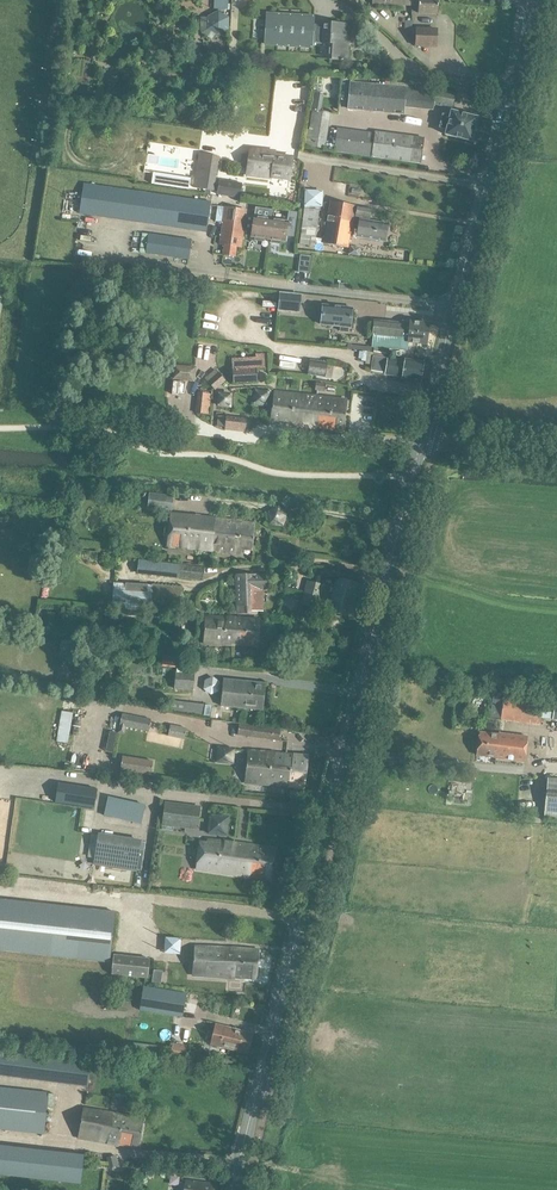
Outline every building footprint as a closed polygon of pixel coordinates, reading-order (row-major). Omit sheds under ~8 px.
[(214,9),(228,10),(229,0),(214,0),(214,9)] [(412,6),(418,6),(418,14),(438,15),(438,0),(412,0),(412,6)] [(219,10),(207,16),(207,17),(208,29),(217,35),(218,36),(229,30),(229,17),(219,10)] [(313,49),(313,43),(322,44),(329,45),(328,60),(348,61),(350,36),(347,36),(347,24),(340,23),(340,21),(331,20),(331,23),(323,22),(323,25),(314,24),(315,15),(266,12),(264,46),(313,49)] [(417,28),(416,45),(437,46),(437,29),(417,28)] [(451,108),(453,108),(454,105),(456,94),(436,90),(436,89),(409,87),(350,81),(347,110),(404,115),(405,108),(433,111),(434,105),(451,108)] [(303,146),(325,149),(331,113),(313,109),(309,129),(306,129),(303,146)] [(439,128),(445,130),(444,135),(472,143),(479,117),(450,110),(449,116),(442,114),(439,128)] [(421,164),(425,138),(375,131),(375,133),(337,127),(334,152),(372,157),(371,157),(421,164)] [(276,152),(251,148),(248,175),(272,178),(272,177),(290,179),(293,158),(276,155),(276,152)] [(215,190),(220,156),(200,153),(195,187),(215,190)] [(147,164),(157,165),(158,156),(148,154),(147,164)] [(151,183),(164,185),(166,174),(153,172),(151,183)] [(219,179),(217,195),(240,198),(242,185),(243,183),(219,179)] [(99,217),(103,186),(84,183),(79,214),(99,217)] [(125,189),(103,186),(99,217),(120,220),(125,189)] [(145,192),(125,189),(120,220),(141,223),(145,192)] [(164,226),(168,195),(145,192),(141,223),(164,226)] [(164,226),(185,229),(190,198),(168,195),(164,226)] [(211,201),(190,198),(185,229),(207,232),(211,201)] [(331,201),(324,244),(348,248),(355,205),(331,201)] [(372,208),(357,206),(356,216),(370,218),(372,208)] [(252,230),(252,237),(255,238),(256,241),(264,242),(265,239),(268,239),(271,219),(273,210),(255,207),(254,217),(252,230)] [(247,211),(225,208),(220,245),(225,245),(223,255),(236,257),(237,247),(242,248),(247,211)] [(300,244),(315,246),(316,237),(319,210),(304,208),(300,244)] [(271,219),(268,239),(272,240),(272,243),(280,244),(281,241),(285,242),(286,236),(294,237),(297,212),(289,211),(287,222),(271,219)] [(356,237),(386,242),(389,223),(359,218),(356,237)] [(142,233),(140,252),(145,253),(149,234),(142,233)] [(145,253),(175,258),(178,238),(149,234),(145,253)] [(178,238),(175,258),(189,260),(192,240),(178,238)] [(363,244),(354,243),(353,250),(362,252),(363,244)] [(309,273),(311,256),(300,255),(298,272),(309,273)] [(280,295),(278,312),(298,314),(300,298),(280,295)] [(322,305),(320,325),(341,327),(340,331),(348,332),(348,327),(351,328),(353,308),(322,305)] [(378,321),(375,323),(373,346),(408,350),(408,342),(427,344),(429,323),(403,320),(403,323),(378,321)] [(200,328),(198,336),(206,337),(207,330),(200,328)] [(232,359),(234,383),(258,382),(257,369),(265,368),(264,355),(257,355),(257,357),(232,359)] [(310,359),(309,362),(307,375),(325,378),(328,362),(310,359)] [(405,361),(388,359),(386,374),(403,377),(403,379),(421,382),(424,362),(406,359),(405,361)] [(172,380),(195,382),(196,367),(174,364),(172,380)] [(215,391),(226,381),(216,369),(204,379),(215,391)] [(317,383),(316,391),(327,392),(328,385),(317,383)] [(198,392),(195,413),(209,415),(211,394),(198,392)] [(272,423),(313,427),(316,396),(276,392),(274,404),(272,404),(271,408),(274,408),(272,423)] [(346,400),(316,396),(313,427),(342,429),(346,400)] [(247,418),(226,416),(218,415),(217,426),(225,427),(224,430),(246,433),(247,418)] [(149,495),(148,508),(172,510),(173,497),(149,495)] [(168,546),(213,551),(217,519),(172,514),(168,546)] [(256,524),(217,519),(213,551),(242,555),(243,547),(253,548),(256,524)] [(267,575),(238,575),(239,612),(263,612),(262,590),(267,590),(267,575)] [(359,584),(339,578),(331,611),(350,617),(359,584)] [(322,584),(309,581),(303,604),(319,608),(324,591),(321,591),(322,584)] [(113,609),(150,611),(151,586),(114,584),(113,609)] [(162,586),(151,586),(150,611),(160,611),(162,586)] [(162,586),(160,611),(179,612),(180,587),(162,586)] [(204,644),(234,645),(235,618),(206,616),(204,644)] [(260,619),(235,618),(234,645),(258,647),(260,619)] [(163,655),(162,666),(176,668),(177,656),(163,655)] [(195,674),(176,672),(175,689),(194,690),(195,674)] [(263,711),(266,683),(224,679),(222,706),(263,711)] [(501,719),(501,720),(516,721),(541,724),(541,721),(541,718),(542,716),(543,703),(504,698),(503,700),(501,719)] [(74,705),(63,704),(56,742),(68,743),(74,705)] [(124,726),(150,730),(152,719),(118,713),(116,728),(124,729),(124,726)] [(246,737),(248,725),(239,724),(236,724),(234,735),(246,737)] [(168,727),(167,737),(185,739),(186,729),(168,727)] [(272,740),(273,729),(266,728),(264,739),(272,740)] [(274,729),(272,740),(280,741),(281,730),(274,729)] [(106,751),(113,753),(117,733),(110,731),(106,751)] [(499,735),(479,733),(477,755),(496,758),(496,759),(525,762),(528,738),(499,734),(499,735)] [(249,749),(245,782),(258,783),(305,788),(308,755),(288,753),(249,749)] [(151,775),(153,761),(122,757),(120,770),(151,775)] [(544,818),(556,820),(556,779),(548,778),(544,818)] [(55,802),(95,808),(97,788),(58,783),(55,802)] [(108,797),(104,815),(141,823),(145,805),(108,797)] [(165,801),(162,826),(198,830),(201,806),(165,801)] [(137,870),(141,841),(99,835),(95,863),(137,870)] [(208,839),(208,843),(200,842),(197,869),(271,880),(275,849),(208,839)] [(110,963),(116,912),(53,905),(0,899),(0,951),(110,963)] [(243,948),(195,946),(193,975),(227,977),(227,978),(241,979),(257,980),(259,949),(243,948)] [(111,975),(148,979),(150,958),(113,954),(111,975)] [(144,986),(140,1010),(182,1017),(186,994),(144,986)] [(252,1033),(215,1024),(210,1044),(248,1053),(252,1033)] [(173,1043),(170,1053),(183,1057),(186,1047),(173,1043)] [(88,1087),(90,1066),(0,1052),(0,1072),(88,1087)] [(44,1134),(48,1093),(0,1087),(0,1129),(44,1134)] [(145,1118),(85,1108),(80,1137),(132,1148),(140,1148),(145,1118)] [(68,1153),(64,1182),(81,1184),(84,1155),(68,1153)] [(117,1156),(109,1157),(111,1167),(119,1165),(117,1156)] [(186,1179),(185,1189),(214,1189),(215,1183),(186,1179)]
